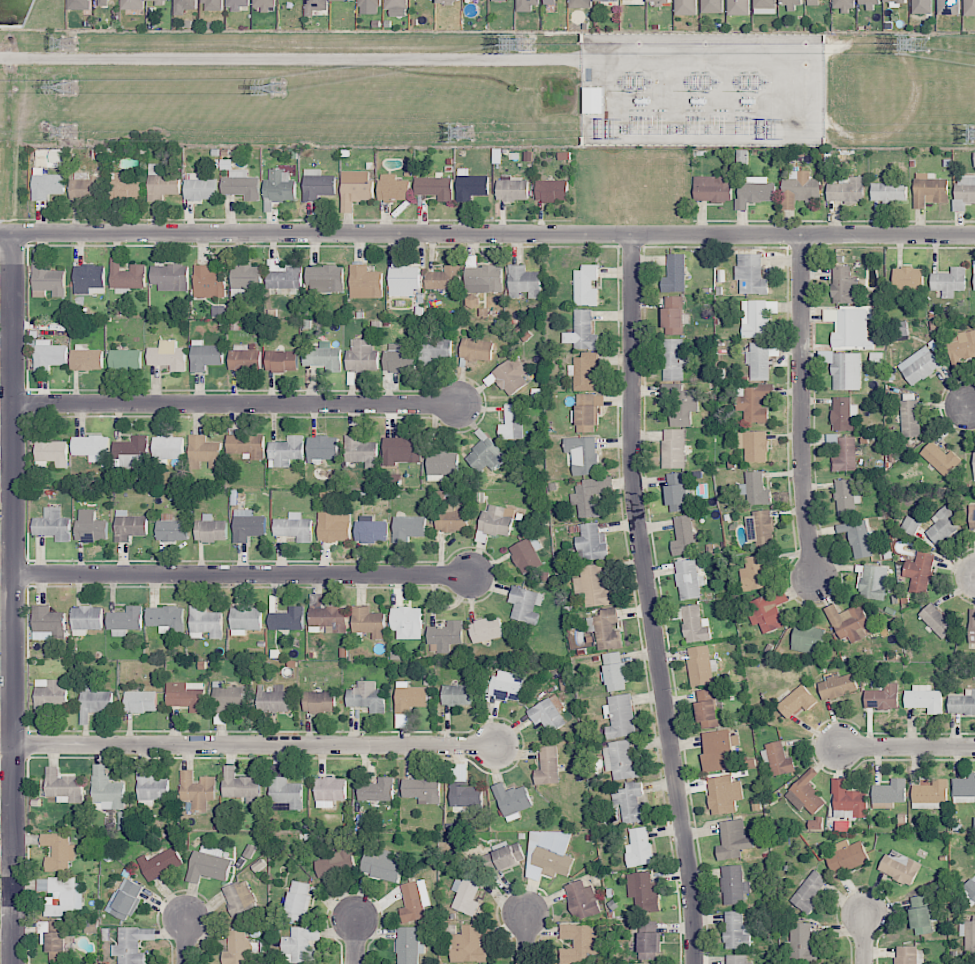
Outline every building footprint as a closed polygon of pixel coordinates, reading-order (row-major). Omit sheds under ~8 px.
[(91,10),(91,0),(68,0),(68,9),(91,10)] [(122,9),(144,9),(144,0),(122,0),(122,9)] [(174,15),(185,15),(185,9),(196,9),(196,0),(174,0),(174,15)] [(222,0),(201,0),(201,3),(206,3),(205,11),(222,11),(222,0)] [(241,9),(241,6),(250,6),(250,0),(227,0),(227,10),(241,9)] [(253,7),(262,7),(262,10),(276,10),(276,0),(253,0),(253,7)] [(306,9),(328,10),(329,0),(306,0),(306,9)] [(359,14),(381,14),(381,0),(359,0),(359,14)] [(391,9),(391,15),(407,16),(407,0),(385,0),(385,9),(391,9)] [(517,12),(532,11),(532,5),(540,5),(540,0),(517,0),(517,12)] [(592,0),(569,0),(569,8),(592,8),(592,0)] [(697,0),(675,0),(675,15),(696,15),(697,0)] [(723,13),(723,0),(702,0),(702,13),(723,13)] [(749,15),(749,0),(727,0),(727,15),(749,15)] [(753,13),(776,14),(776,0),(753,0),(753,13)] [(833,9),(855,9),(855,0),(833,0),(833,9)] [(913,13),(932,13),(933,0),(913,0),(913,13)] [(960,0),(938,0),(939,15),(960,15),(960,0)] [(974,16),(974,0),(965,0),(964,16),(974,16)] [(604,113),(584,113),(584,87),(604,87),(604,113)] [(180,195),(180,175),(160,175),(160,164),(149,163),(148,200),(164,201),(164,194),(180,195)] [(820,179),(810,179),(810,171),(798,171),(798,167),(789,166),(789,179),(782,179),(782,210),(796,210),(796,201),(820,202),(820,179)] [(469,175),(469,169),(458,168),(457,202),(472,202),(472,195),(488,195),(488,176),(469,175)] [(222,195),(245,195),(245,201),(259,201),(259,177),(248,177),(248,169),(230,169),(230,177),(222,177),(222,195)] [(296,201),(295,180),(290,180),(290,169),(270,170),(270,180),(265,180),(265,211),(273,211),(272,201),(296,201)] [(322,169),(305,169),(304,201),(319,201),(319,195),(335,195),(335,176),(321,176),(322,169)] [(369,171),(342,171),(342,213),(354,213),(354,201),(374,201),(373,180),(369,180),(369,171)] [(142,180),(130,179),(130,172),(114,172),(113,199),(141,200),(142,180)] [(216,180),(202,180),(202,173),(187,174),(187,200),(217,200),(216,180)] [(935,173),(914,173),(915,209),(926,208),(926,202),(948,202),(948,179),(935,179),(935,173)] [(65,175),(34,174),(33,200),(48,201),(48,194),(65,194),(65,175)] [(379,201),(410,201),(410,180),(396,180),(396,174),(379,174),(379,201)] [(499,201),(529,200),(529,180),(512,180),(512,174),(499,174),(499,201)] [(695,176),(694,201),(731,202),(732,177),(695,176)] [(768,176),(737,177),(738,210),(748,210),(748,202),(775,202),(775,183),(768,183),(768,176)] [(955,176),(955,211),(966,211),(966,202),(974,202),(974,176),(955,176)] [(453,178),(416,177),(416,195),(438,195),(437,201),(453,202),(453,178)] [(864,202),(864,177),(839,177),(839,184),(827,183),(827,201),(864,202)] [(70,199),(97,200),(98,179),(71,178),(70,199)] [(536,200),(568,201),(568,181),(537,180),(536,200)] [(907,183),(891,183),(871,183),(871,202),(907,201),(907,183)] [(34,291),(53,291),(53,297),(65,297),(64,271),(50,271),(50,250),(33,250),(34,291)] [(741,294),(769,294),(768,278),(762,278),(762,253),(737,254),(737,280),(740,280),(741,294)] [(686,291),(685,254),(668,254),(669,277),(662,277),(662,292),(686,291)] [(503,292),(502,266),(477,266),(477,255),(467,256),(467,266),(465,266),(466,293),(503,292)] [(111,288),(145,289),(146,265),(130,264),(130,271),(120,271),(121,258),(111,257),(111,288)] [(268,288),(302,289),(302,265),(277,265),(277,259),(268,259),(268,288)] [(104,265),(74,265),(75,294),(104,293),(104,265)] [(152,265),(152,284),(159,284),(159,291),(188,291),(188,265),(152,265)] [(195,297),(226,297),(226,272),(211,272),(211,265),(195,265),(195,297)] [(308,291),(343,292),(344,266),(309,265),(308,291)] [(426,289),(460,289),(460,265),(445,265),(445,272),(426,272),(426,289)] [(541,298),(541,272),(526,272),(526,265),(509,266),(510,297),(521,297),(520,291),(528,291),(529,298),(541,298)] [(598,265),(584,265),(584,270),(575,270),(575,305),(597,305),(597,280),(599,280),(598,265)] [(262,266),(233,266),(232,296),(243,296),(243,288),(262,289),(262,266)] [(382,271),(368,272),(368,266),(351,266),(351,298),(383,297),(382,271)] [(390,266),(390,296),(419,296),(419,266),(390,266)] [(858,303),(858,277),(851,277),(851,266),(833,266),(833,303),(858,303)] [(931,273),(931,290),(942,290),(942,298),(954,298),(954,290),(965,291),(966,267),(951,266),(951,273),(931,273)] [(923,290),(923,268),(894,267),(893,297),(905,298),(906,290),(923,290)] [(683,335),(683,324),(689,324),(689,314),(683,314),(683,296),(664,296),(664,335),(683,335)] [(742,338),(768,338),(768,313),(778,313),(778,300),(741,301),(742,338)] [(832,348),(873,347),(873,341),(866,341),(866,308),(824,309),(824,321),(836,321),(836,331),(832,332),(832,348)] [(564,343),(577,343),(577,349),(599,349),(598,335),(592,335),(592,309),(575,310),(575,332),(563,332),(564,343)] [(974,357),(974,330),(946,336),(952,368),(963,366),(962,359),(974,357)] [(451,339),(432,339),(432,334),(420,334),(420,365),(435,365),(435,360),(451,360),(451,339)] [(493,340),(462,338),(461,359),(492,361),(493,340)] [(683,338),(661,339),(662,381),(684,381),(683,364),(689,364),(688,355),(684,356),(683,338)] [(169,365),(169,371),(185,372),(185,348),(176,348),(176,340),(160,339),(160,348),(148,348),(147,365),(169,365)] [(223,345),(203,345),(203,340),(192,339),(191,372),(206,372),(206,365),(223,366),(223,345)] [(347,371),(376,371),(376,339),(352,340),(352,350),(347,350),(347,371)] [(67,345),(52,345),(51,340),(36,340),(36,371),(50,371),(50,365),(68,365),(67,345)] [(304,365),(327,366),(327,372),(341,373),(341,348),(330,348),(330,341),(320,341),(320,348),(304,348),(304,365)] [(770,380),(769,343),(750,343),(750,351),(746,351),(746,364),(750,364),(750,381),(770,380)] [(103,370),(102,349),(88,350),(88,344),(72,344),(72,370),(103,370)] [(261,370),(261,350),(248,350),(248,344),(230,344),(231,370),(261,370)] [(385,372),(415,372),(415,350),(404,350),(404,344),(385,345),(385,372)] [(898,363),(910,385),(941,369),(928,346),(898,363)] [(141,350),(109,350),(110,371),(141,370),(141,350)] [(267,372),(298,371),(298,350),(266,351),(267,372)] [(599,391),(599,375),(593,375),(593,367),(599,367),(599,352),(583,352),(583,357),(575,357),(575,366),(573,366),(573,391),(599,391)] [(861,353),(833,353),(832,389),(860,390),(861,353)] [(528,384),(522,375),(528,372),(517,356),(492,372),(508,397),(528,384)] [(691,427),(692,411),(698,411),(698,390),(682,390),(682,384),(662,383),(662,398),(671,398),(671,426),(691,427)] [(745,422),(768,423),(768,407),(762,407),(762,399),(771,399),(771,385),(745,385),(745,397),(737,396),(736,411),(745,411),(745,422)] [(577,433),(597,433),(598,406),(605,406),(605,394),(577,394),(577,413),(572,413),(572,422),(577,422),(577,433)] [(858,430),(858,405),(851,405),(851,397),(833,397),(833,430),(858,430)] [(902,437),(921,436),(919,400),(900,400),(902,437)] [(505,425),(499,425),(499,439),(523,439),(522,404),(505,404),(505,425)] [(684,429),(662,430),(662,468),(685,468),(684,429)] [(746,462),(768,462),(768,432),(737,431),(737,448),(746,448),(746,462)] [(227,435),(228,458),(264,456),(264,434),(227,435)] [(132,441),(113,442),(114,458),(122,458),(122,467),(148,467),(148,435),(132,435),(132,441)] [(201,469),(201,462),(208,461),(208,468),(221,468),(221,442),(207,442),(207,435),(189,436),(190,469),(201,469)] [(303,435),(288,435),(288,442),(269,442),(269,467),(290,467),(290,459),(304,459),(303,435)] [(68,442),(55,442),(55,436),(36,436),(36,467),(47,468),(47,461),(56,461),(56,468),(67,468),(68,442)] [(72,455),(87,455),(87,462),(109,462),(109,436),(72,436),(72,455)] [(153,436),(154,464),(165,464),(165,459),(184,459),(183,436),(153,436)] [(308,459),(338,459),(338,436),(308,436),(308,459)] [(383,437),(384,466),(397,466),(396,462),(421,462),(421,436),(383,437)] [(464,458),(478,473),(487,465),(493,471),(508,458),(488,436),(464,458)] [(346,462),(366,462),(366,468),(377,468),(378,442),(363,442),(363,437),(346,437),(346,462)] [(565,438),(565,452),(573,452),(573,475),(598,474),(597,437),(565,438)] [(833,471),(856,471),(855,437),(839,437),(839,456),(832,457),(833,471)] [(919,453),(946,477),(961,460),(950,450),(946,455),(931,441),(919,453)] [(442,481),(442,474),(458,474),(458,452),(435,451),(435,443),(428,443),(428,480),(442,481)] [(771,489),(764,489),(763,471),(746,472),(747,484),(740,484),(740,494),(748,494),(748,505),(772,504),(771,489)] [(666,473),(668,512),(689,511),(688,489),(685,489),(685,472),(666,473)] [(578,518),(605,516),(604,500),(595,501),(595,493),(606,492),(605,478),(583,479),(584,485),(576,486),(576,493),(571,493),(571,503),(577,503),(578,518)] [(855,515),(854,503),(860,502),(860,492),(853,492),(853,480),(836,480),(837,516),(855,515)] [(511,536),(514,508),(484,505),(481,533),(511,536)] [(931,518),(936,523),(925,532),(938,546),(962,524),(945,505),(931,518)] [(34,535),(56,535),(56,542),(71,542),(70,518),(61,518),(61,506),(45,507),(45,517),(33,517),(34,535)] [(107,520),(94,520),(94,509),(77,509),(77,541),(108,541),(107,520)] [(266,536),(266,516),(252,516),(252,510),(235,509),(234,542),(249,543),(249,536),(266,536)] [(147,516),(127,516),(128,510),(116,510),(115,542),(130,542),(130,535),(147,535),(147,516)] [(436,511),(437,532),(467,531),(467,510),(452,511),(452,510),(436,511)] [(748,542),(756,541),(757,548),(775,546),(771,511),(745,513),(748,542)] [(296,536),(296,542),(311,543),(312,519),(301,519),(302,512),(289,512),(289,519),(275,518),(274,536),(296,536)] [(350,541),(350,512),(318,512),(319,542),(350,541)] [(188,541),(188,520),(174,521),(174,513),(158,514),(158,541),(188,541)] [(213,521),(213,513),(203,514),(203,520),(196,520),(196,542),(227,541),(227,520),(213,521)] [(674,517),(677,540),(671,541),(673,556),(697,552),(691,514),(674,517)] [(356,541),(387,542),(387,521),(373,521),(373,516),(357,515),(356,541)] [(425,517),(394,516),(394,543),(409,543),(409,537),(425,537),(425,517)] [(836,524),(837,533),(849,531),(852,559),(872,556),(870,542),(874,541),(873,531),(867,532),(866,520),(836,524)] [(576,537),(578,561),(608,558),(605,532),(599,533),(598,522),(580,524),(582,536),(576,537)] [(542,547),(535,534),(509,549),(523,575),(543,564),(536,551),(542,547)] [(935,554),(917,551),(915,562),(905,560),(903,576),(912,578),(909,590),(927,593),(935,554)] [(744,557),(745,566),(740,567),(743,591),(767,589),(764,555),(744,557)] [(701,598),(699,585),(705,584),(704,576),(698,577),(696,559),(675,562),(681,601),(701,598)] [(580,566),(581,577),(574,578),(575,595),(584,593),(586,607),(615,604),(614,589),(604,589),(601,564),(580,566)] [(887,566),(861,565),(860,598),(885,599),(887,566)] [(544,594),(513,586),(509,602),(515,604),(511,618),(537,625),(541,610),(540,610),(544,594)] [(785,626),(779,605),(789,602),(785,589),(746,601),(753,625),(760,623),(762,633),(785,626)] [(310,629),(326,629),(326,633),(347,633),(347,607),(322,607),(322,594),(311,594),(310,629)] [(945,617),(931,602),(918,614),(942,639),(960,622),(950,611),(945,617)] [(861,604),(839,613),(835,604),(825,608),(839,641),(849,637),(851,641),(873,633),(861,604)] [(51,612),(51,605),(33,606),(34,634),(65,633),(65,612),(51,612)] [(142,606),(127,605),(127,612),(109,612),(109,636),(127,636),(127,629),(142,630),(142,606)] [(710,618),(701,618),(701,605),(683,605),(685,642),(711,641),(710,618)] [(73,630),(102,630),(102,606),(72,607),(73,630)] [(222,612),(208,612),(208,606),(190,606),(191,638),(203,638),(203,632),(210,632),(210,638),(222,638),(222,612)] [(270,629),(303,630),(304,606),(289,606),(289,613),(270,613),(270,629)] [(353,633),(385,632),(385,612),(370,613),(370,606),(353,607),(353,633)] [(147,607),(147,626),(160,626),(160,633),(184,633),(183,607),(147,607)] [(232,607),(231,636),(245,636),(245,630),(262,630),(262,607),(232,607)] [(421,639),(421,607),(392,608),(392,630),(397,630),(397,639),(421,639)] [(622,647),(619,626),(620,626),(617,607),(601,609),(602,615),(593,616),(598,651),(622,647)] [(469,623),(473,643),(504,637),(500,616),(469,623)] [(447,627),(429,626),(428,652),(450,653),(450,645),(462,645),(463,620),(447,620),(447,627)] [(821,654),(825,628),(796,623),(791,648),(821,654)] [(713,671),(717,670),(716,659),(710,660),(709,645),(688,647),(691,686),(714,684),(713,671)] [(603,653),(607,692),(628,690),(625,661),(621,662),(620,652),(603,653)] [(519,702),(524,675),(494,670),(490,697),(519,702)] [(854,673),(839,676),(838,672),(824,675),(825,681),(819,683),(822,700),(858,693),(854,673)] [(36,713),(53,712),(53,706),(66,706),(66,679),(35,680),(36,713)] [(228,707),(245,706),(245,687),(226,687),(225,681),(213,681),(214,713),(229,713),(228,707)] [(370,707),(370,714),(385,713),(384,689),(376,690),(376,681),(358,681),(358,688),(347,689),(348,707),(370,707)] [(408,687),(408,682),(397,681),(396,713),(411,714),(411,707),(428,707),(428,687),(408,687)] [(204,682),(167,682),(167,706),(190,707),(190,713),(204,713),(204,682)] [(802,706),(807,711),(818,701),(801,683),(777,706),(788,719),(802,706)] [(81,724),(88,724),(88,713),(112,713),(112,691),(98,691),(98,684),(82,684),(81,724)] [(290,691),(284,691),(284,685),(274,684),(274,691),(264,691),(264,685),(259,684),(258,712),(289,713),(290,691)] [(865,690),(864,709),(898,709),(898,684),(884,684),(884,690),(865,690)] [(474,705),(474,685),(443,685),(443,706),(474,705)] [(942,690),(930,690),(930,685),(912,685),(912,691),(904,691),(904,708),(927,708),(927,714),(942,714),(942,690)] [(719,726),(715,688),(696,690),(700,728),(719,726)] [(948,714),(974,714),(974,689),(965,689),(965,695),(948,696),(948,714)] [(125,692),(125,712),(157,712),(156,691),(125,692)] [(336,712),(335,691),(304,692),(305,713),(336,712)] [(527,711),(535,724),(542,720),(550,733),(566,724),(558,710),(563,707),(555,694),(527,711)] [(608,696),(609,705),(604,706),(605,718),(611,717),(612,726),(606,726),(607,739),(636,736),(631,694),(608,696)] [(704,771),(734,769),(731,730),(703,732),(704,751),(703,751),(704,771)] [(604,744),(607,771),(613,770),(615,780),(642,777),(640,763),(633,764),(630,741),(604,744)] [(762,744),(765,764),(771,763),(772,776),(796,772),(794,757),(785,758),(783,741),(762,744)] [(535,770),(536,784),(559,784),(558,746),(540,746),(541,770),(535,770)] [(124,809),(124,783),(107,783),(107,764),(92,764),(93,810),(124,809)] [(168,800),(168,777),(152,777),(151,764),(137,764),(138,801),(168,800)] [(46,796),(57,796),(57,802),(83,803),(83,777),(59,776),(59,767),(46,766),(46,796)] [(259,777),(236,777),(236,766),(224,766),(224,797),(240,797),(240,804),(259,804),(259,777)] [(818,773),(812,767),(785,794),(800,811),(805,806),(813,815),(827,802),(808,783),(818,773)] [(215,776),(200,776),(200,783),(193,783),(193,770),(181,770),(180,800),(192,801),(192,812),(207,812),(207,800),(215,801),(215,776)] [(953,803),(974,802),(974,773),(968,773),(968,778),(953,779),(953,803)] [(708,777),(711,815),(737,812),(736,800),(743,800),(742,781),(733,781),(733,775),(708,777)] [(345,777),(316,778),(316,808),(333,807),(333,801),(346,800),(345,777)] [(358,800),(394,801),(394,777),(378,777),(378,783),(359,783),(358,800)] [(403,797),(419,797),(419,804),(440,804),(439,777),(403,778),(403,797)] [(912,785),(912,803),(947,803),(947,778),(932,779),(933,785),(912,785)] [(834,817),(843,817),(843,811),(854,810),(854,817),(867,817),(867,791),(848,791),(848,779),(833,779),(834,817)] [(891,785),(873,785),(872,802),(905,803),(906,779),(891,779),(891,785)] [(621,804),(624,824),(647,821),(642,780),(626,783),(627,790),(612,792),(614,805),(621,804)] [(470,807),(470,812),(482,812),(482,786),(468,786),(468,782),(451,782),(451,806),(470,807)] [(494,785),(505,822),(520,817),(518,811),(533,807),(526,785),(506,791),(503,782),(494,785)] [(754,847),(753,837),(746,838),(743,818),(719,822),(723,845),(717,846),(719,861),(742,857),(741,850),(754,847)] [(629,867),(654,863),(648,826),(630,829),(632,844),(626,845),(629,867)] [(41,833),(41,846),(52,846),(52,857),(46,857),(46,871),(75,871),(75,844),(70,844),(70,834),(41,833)] [(830,846),(833,853),(828,855),(835,875),(870,861),(862,840),(849,845),(847,839),(830,846)] [(194,850),(187,881),(199,884),(202,875),(226,881),(232,859),(221,857),(223,850),(202,844),(200,852),(194,850)] [(391,858),(392,852),(368,845),(361,873),(397,882),(403,861),(391,858)] [(148,859),(145,855),(137,858),(148,882),(184,865),(175,846),(148,859)] [(315,860),(318,876),(354,870),(350,846),(329,849),(330,858),(315,860)] [(518,866),(514,846),(484,853),(488,873),(518,866)] [(569,877),(574,855),(536,847),(532,865),(544,867),(542,874),(556,877),(556,874),(569,877)] [(889,856),(885,854),(878,871),(912,886),(922,863),(892,850),(889,856)] [(720,867),(726,905),(745,903),(743,894),(750,893),(749,881),(744,882),(741,864),(720,867)] [(818,903),(813,899),(828,880),(814,869),(790,900),(808,915),(818,903)] [(473,900),(482,877),(466,870),(462,881),(456,879),(451,890),(458,892),(452,908),(474,916),(479,902),(473,900)] [(652,896),(651,871),(634,872),(636,913),(660,911),(660,895),(652,896)] [(76,877),(38,878),(38,894),(46,894),(46,916),(76,916),(76,910),(83,910),(83,883),(76,884),(76,877)] [(128,922),(145,887),(124,877),(113,901),(115,902),(110,913),(128,922)] [(974,900),(974,882),(971,878),(962,888),(974,900)] [(234,920),(259,913),(248,880),(223,887),(234,920)] [(285,917),(305,921),(310,896),(308,895),(311,884),(293,880),(285,917)] [(564,885),(575,920),(601,912),(593,885),(585,887),(582,880),(564,885)] [(401,884),(405,907),(400,908),(402,923),(425,919),(423,906),(429,905),(427,893),(421,895),(418,881),(401,884)] [(914,935),(933,932),(928,895),(909,897),(914,935)] [(743,911),(725,911),(726,948),(750,948),(750,925),(743,925),(743,911)] [(974,956),(974,916),(972,916),(972,922),(960,921),(959,936),(965,936),(965,956),(974,956)] [(76,930),(98,932),(98,919),(77,918),(76,930)] [(811,923),(790,923),(790,942),(787,942),(787,962),(817,962),(817,948),(811,948),(811,923)] [(452,962),(487,962),(487,946),(483,946),(483,925),(462,924),(462,935),(452,935),(452,962)] [(590,963),(590,955),(598,955),(597,924),(560,925),(561,939),(573,939),(574,948),(560,948),(560,963),(590,963)] [(321,940),(321,926),(292,926),(292,936),(284,936),(284,963),(316,963),(316,948),(309,948),(309,941),(321,940)] [(146,952),(139,952),(139,940),(156,940),(156,928),(119,927),(119,945),(112,945),(112,955),(119,956),(118,963),(145,963),(146,952)] [(223,951),(223,963),(248,963),(248,954),(249,954),(248,927),(229,927),(229,951),(223,951)] [(418,954),(424,954),(424,944),(418,944),(418,927),(398,927),(398,963),(418,963),(418,954)] [(67,962),(67,947),(74,947),(74,933),(49,932),(48,962),(67,962)] [(661,932),(639,932),(640,959),(657,959),(657,952),(661,952),(661,932)] [(922,947),(895,947),(895,963),(923,963),(922,947)] [(753,962),(747,962),(747,955),(725,954),(725,963),(753,963),(753,962)]
